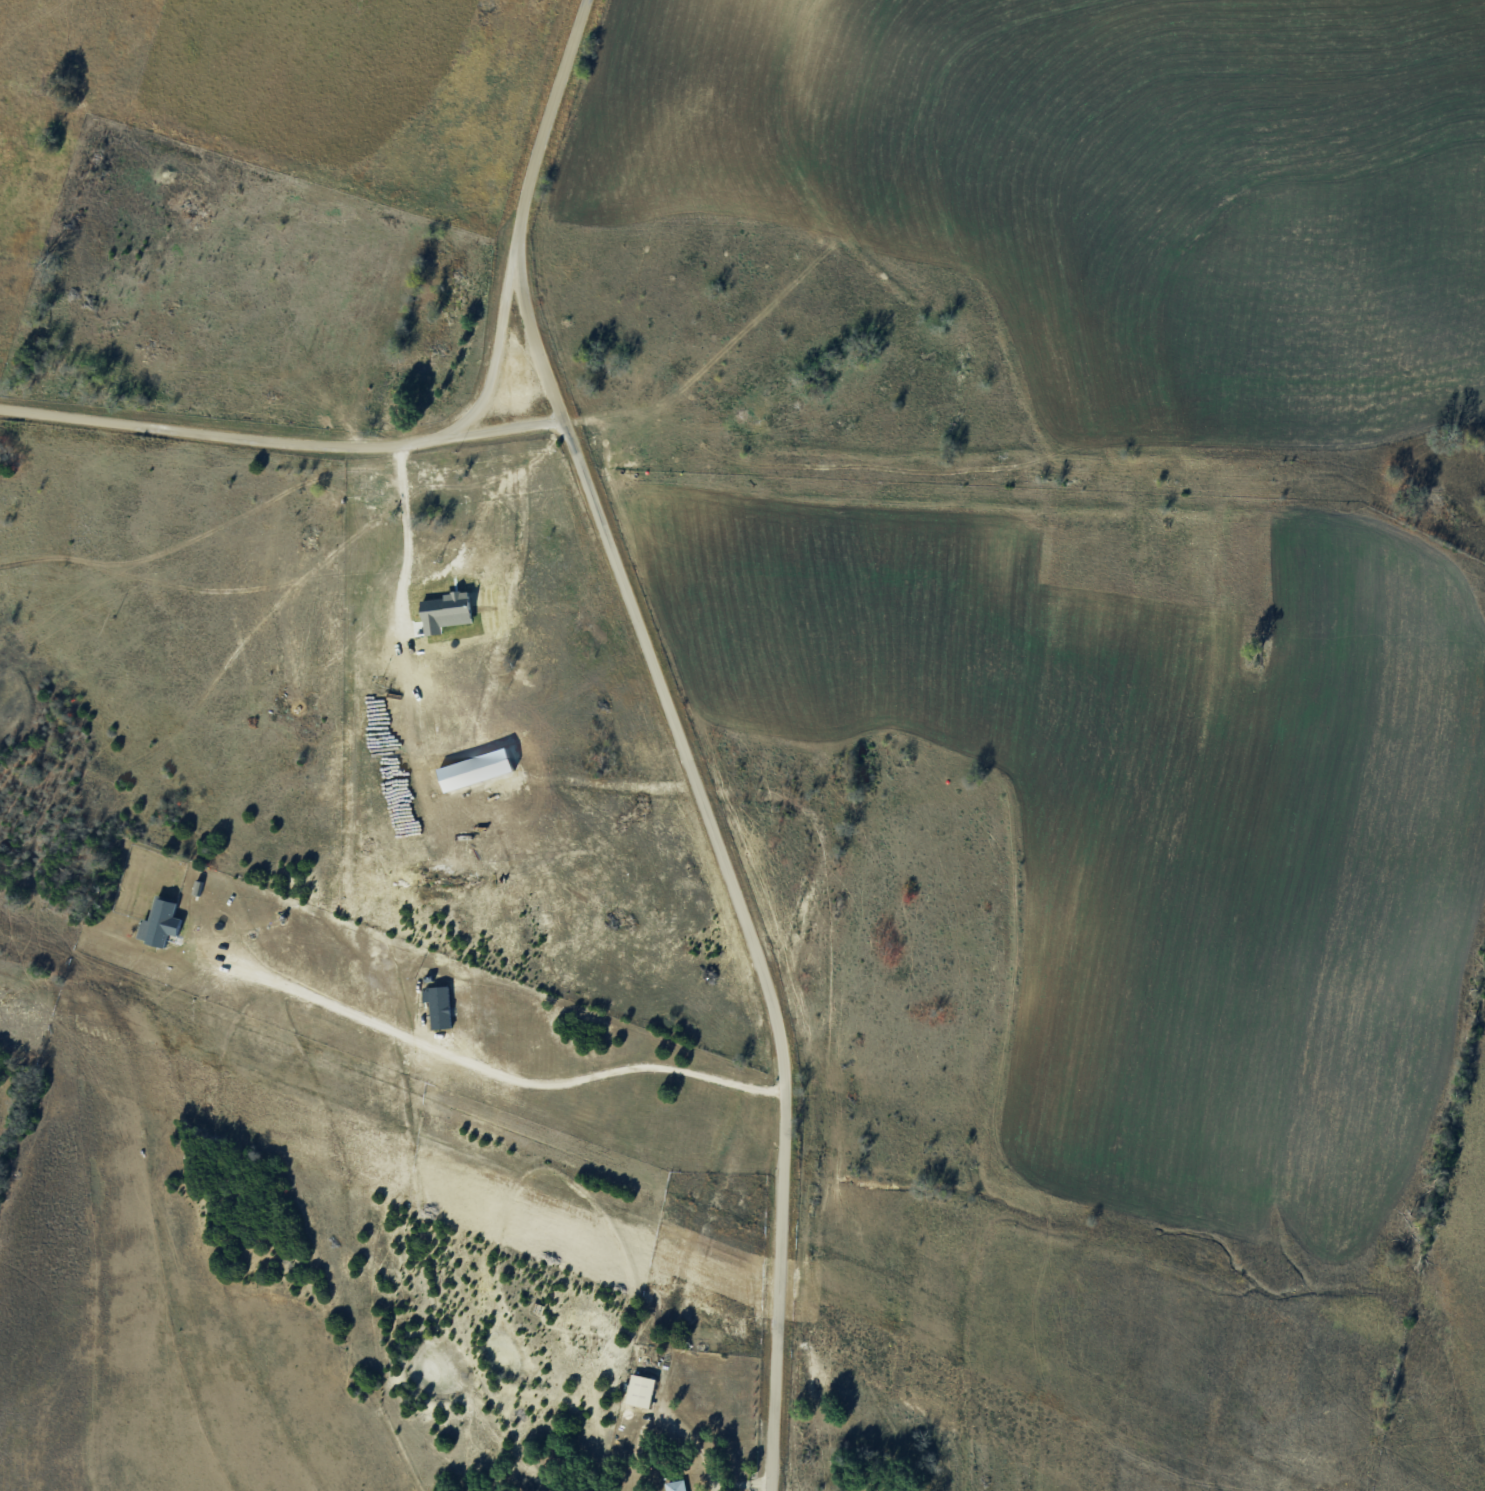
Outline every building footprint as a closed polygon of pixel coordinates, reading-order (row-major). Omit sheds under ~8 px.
[(656,1377),(630,1373),(626,1404),(651,1407),(656,1377)] [(667,1490),(686,1490),(685,1480),(666,1482),(667,1490)]
